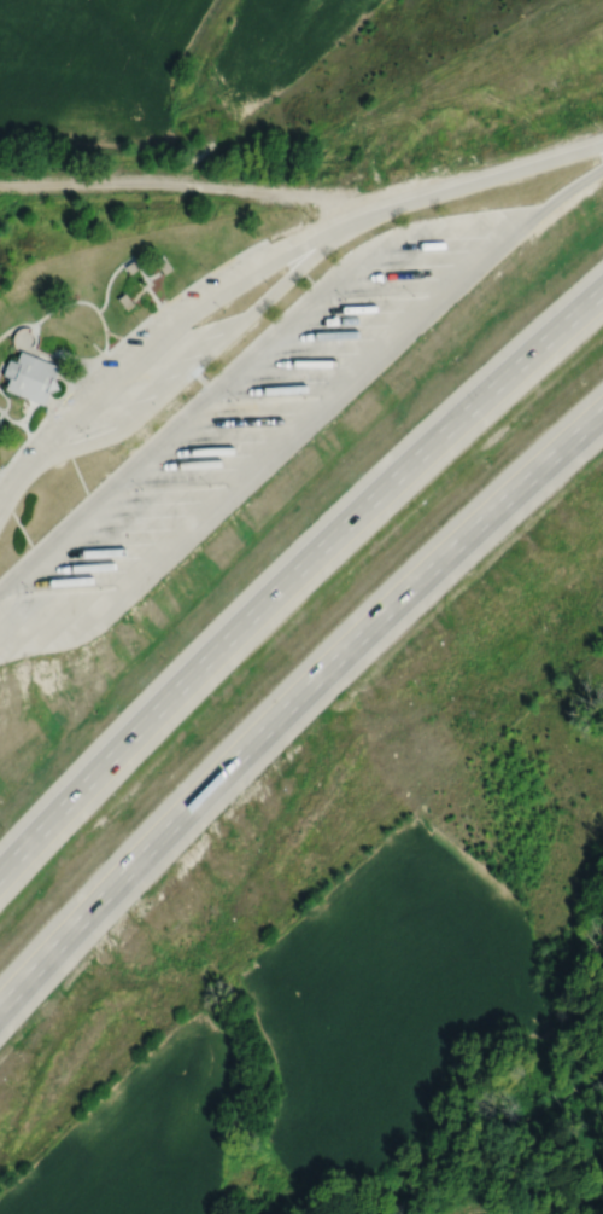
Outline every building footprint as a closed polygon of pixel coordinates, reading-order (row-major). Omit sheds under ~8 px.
[(4,376),(0,374),(0,370),(5,358),(11,360),(16,349),(29,354),(51,364),(48,370),(46,376),(53,387),(40,391),(35,400),(0,385),(4,376)]
